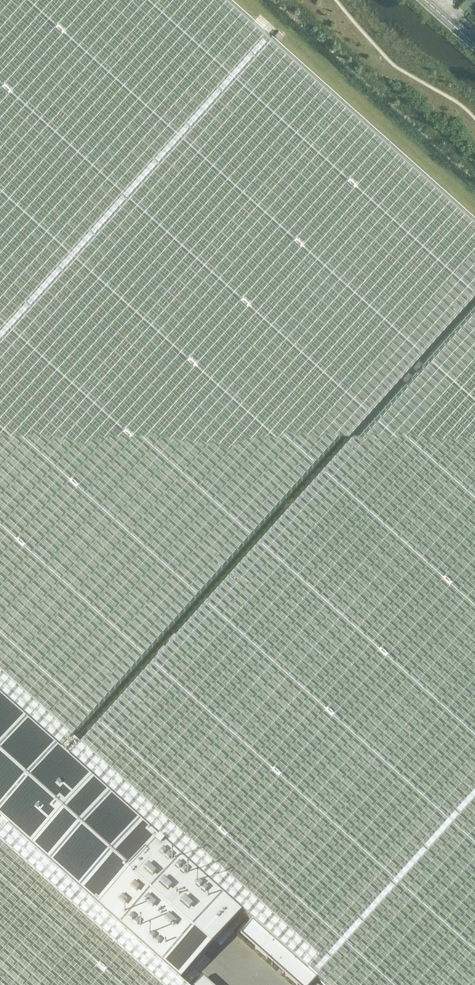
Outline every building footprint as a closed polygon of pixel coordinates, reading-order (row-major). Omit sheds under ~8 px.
[(180,981),(203,956),(242,913),(323,984),(474,984),(474,306),(69,758),(61,750),(398,374),(474,288),(474,217),(233,0),(0,0),(0,984),(184,984),(180,981)]
